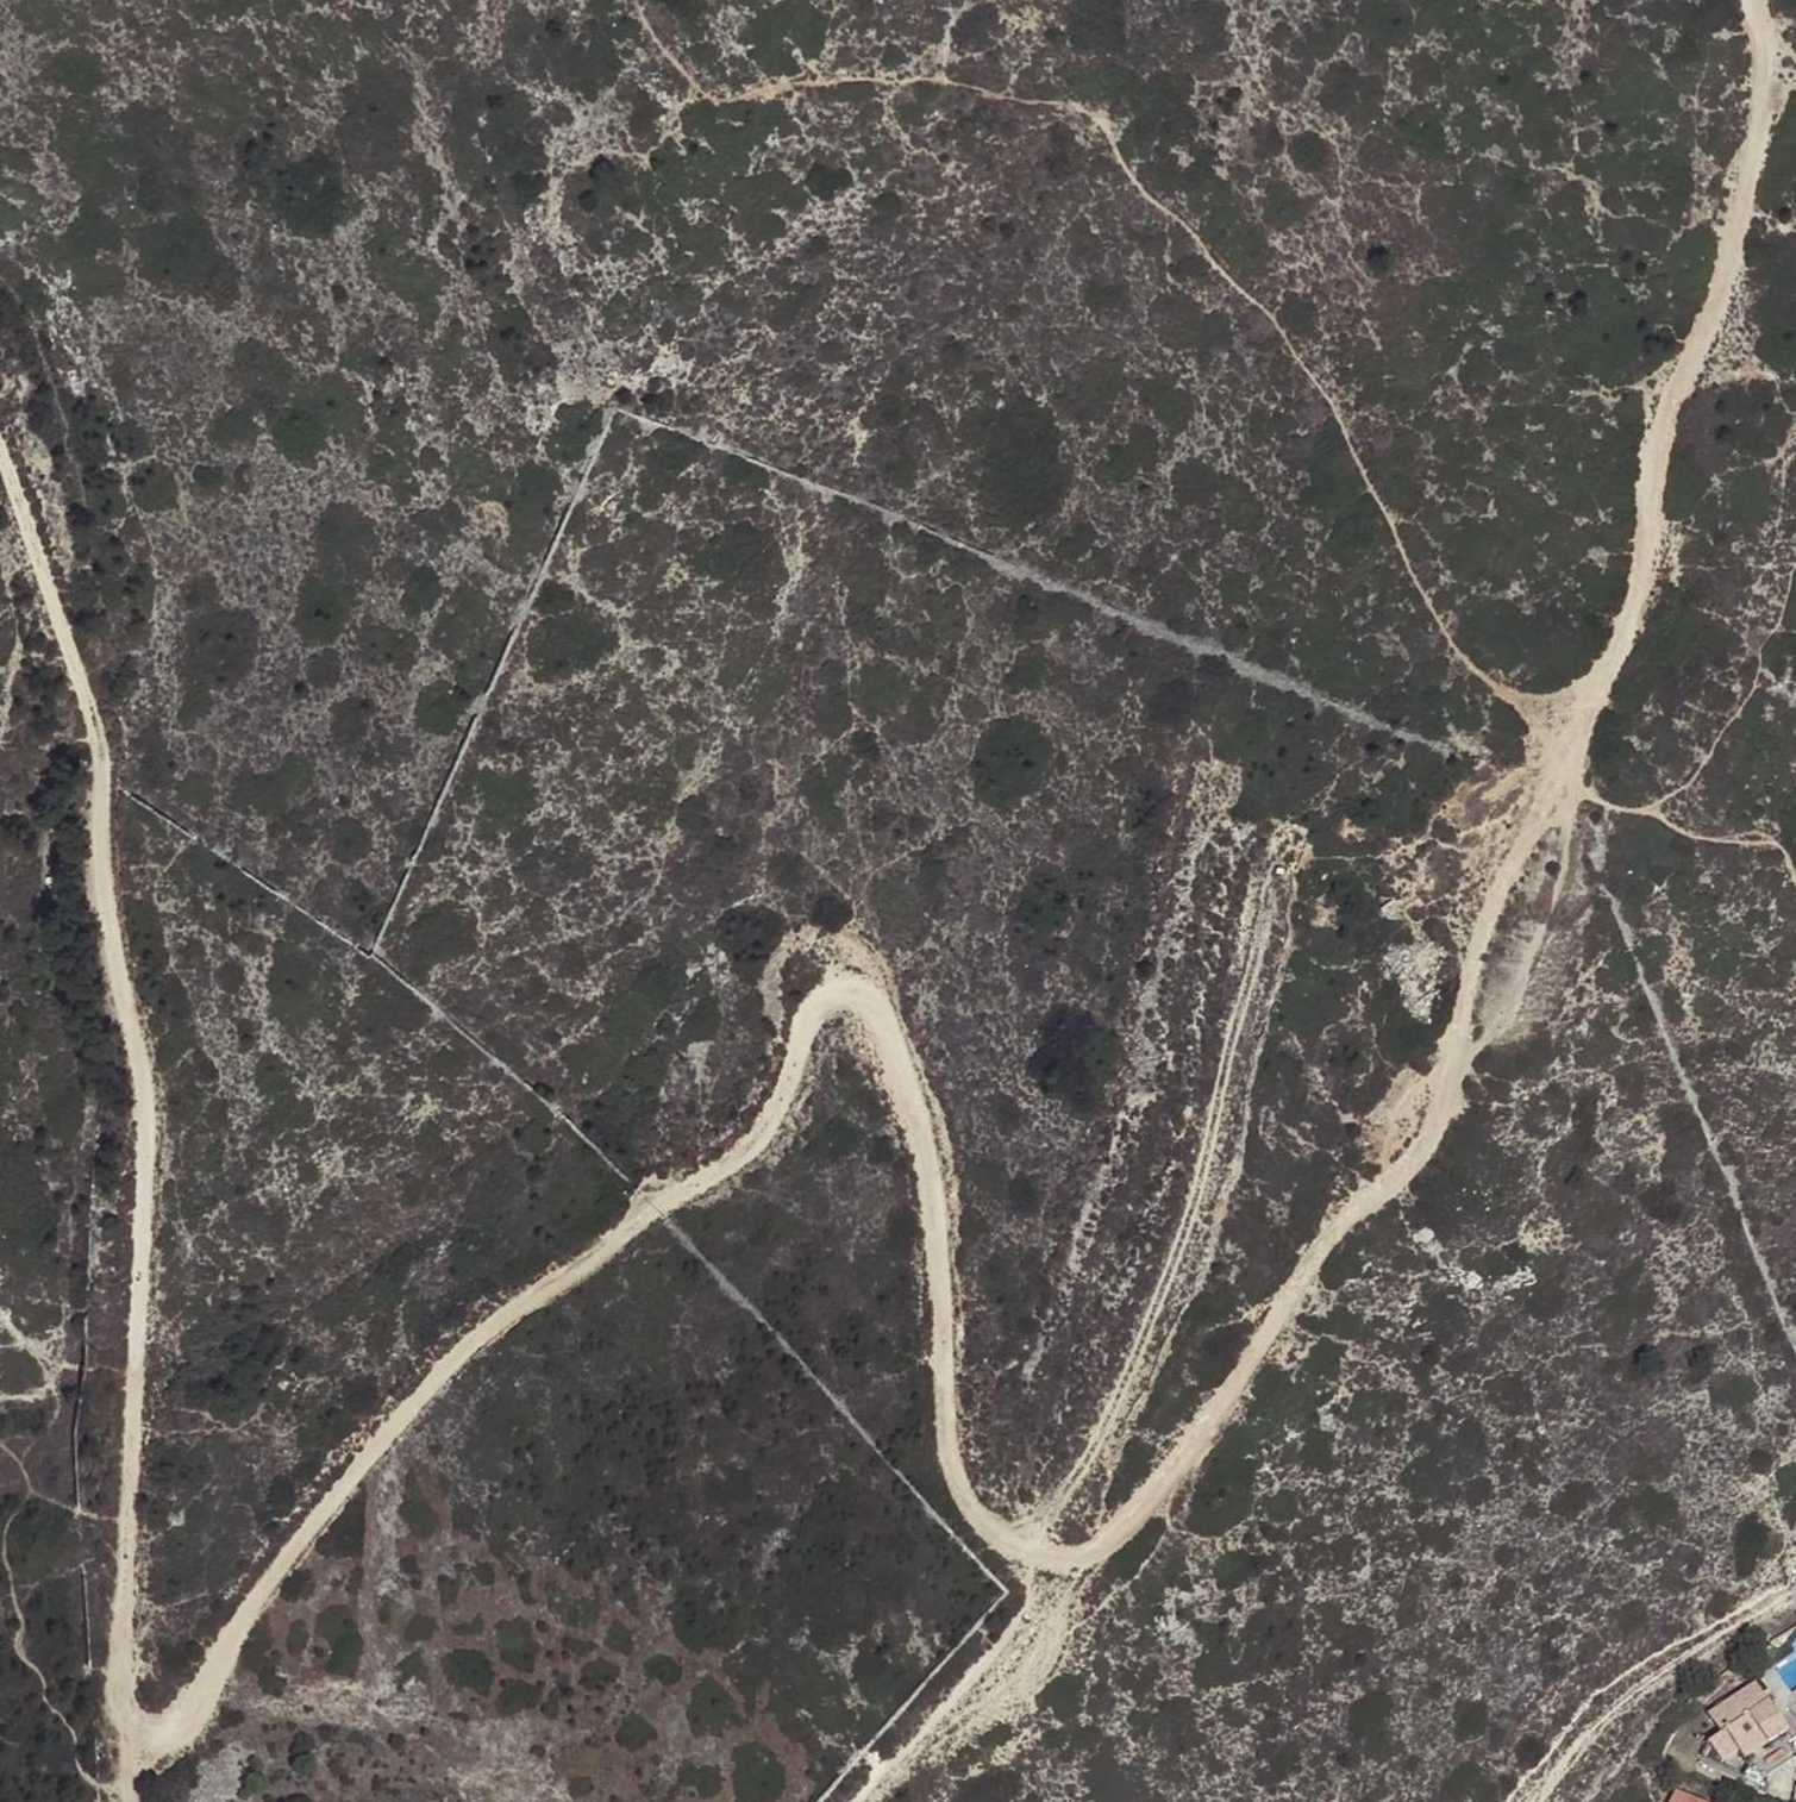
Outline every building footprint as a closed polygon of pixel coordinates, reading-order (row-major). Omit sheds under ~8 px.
[(1752,1686),(1705,1717),(1718,1737),(1705,1745),(1719,1765),(1736,1754),(1748,1771),(1791,1743),(1752,1686)]
